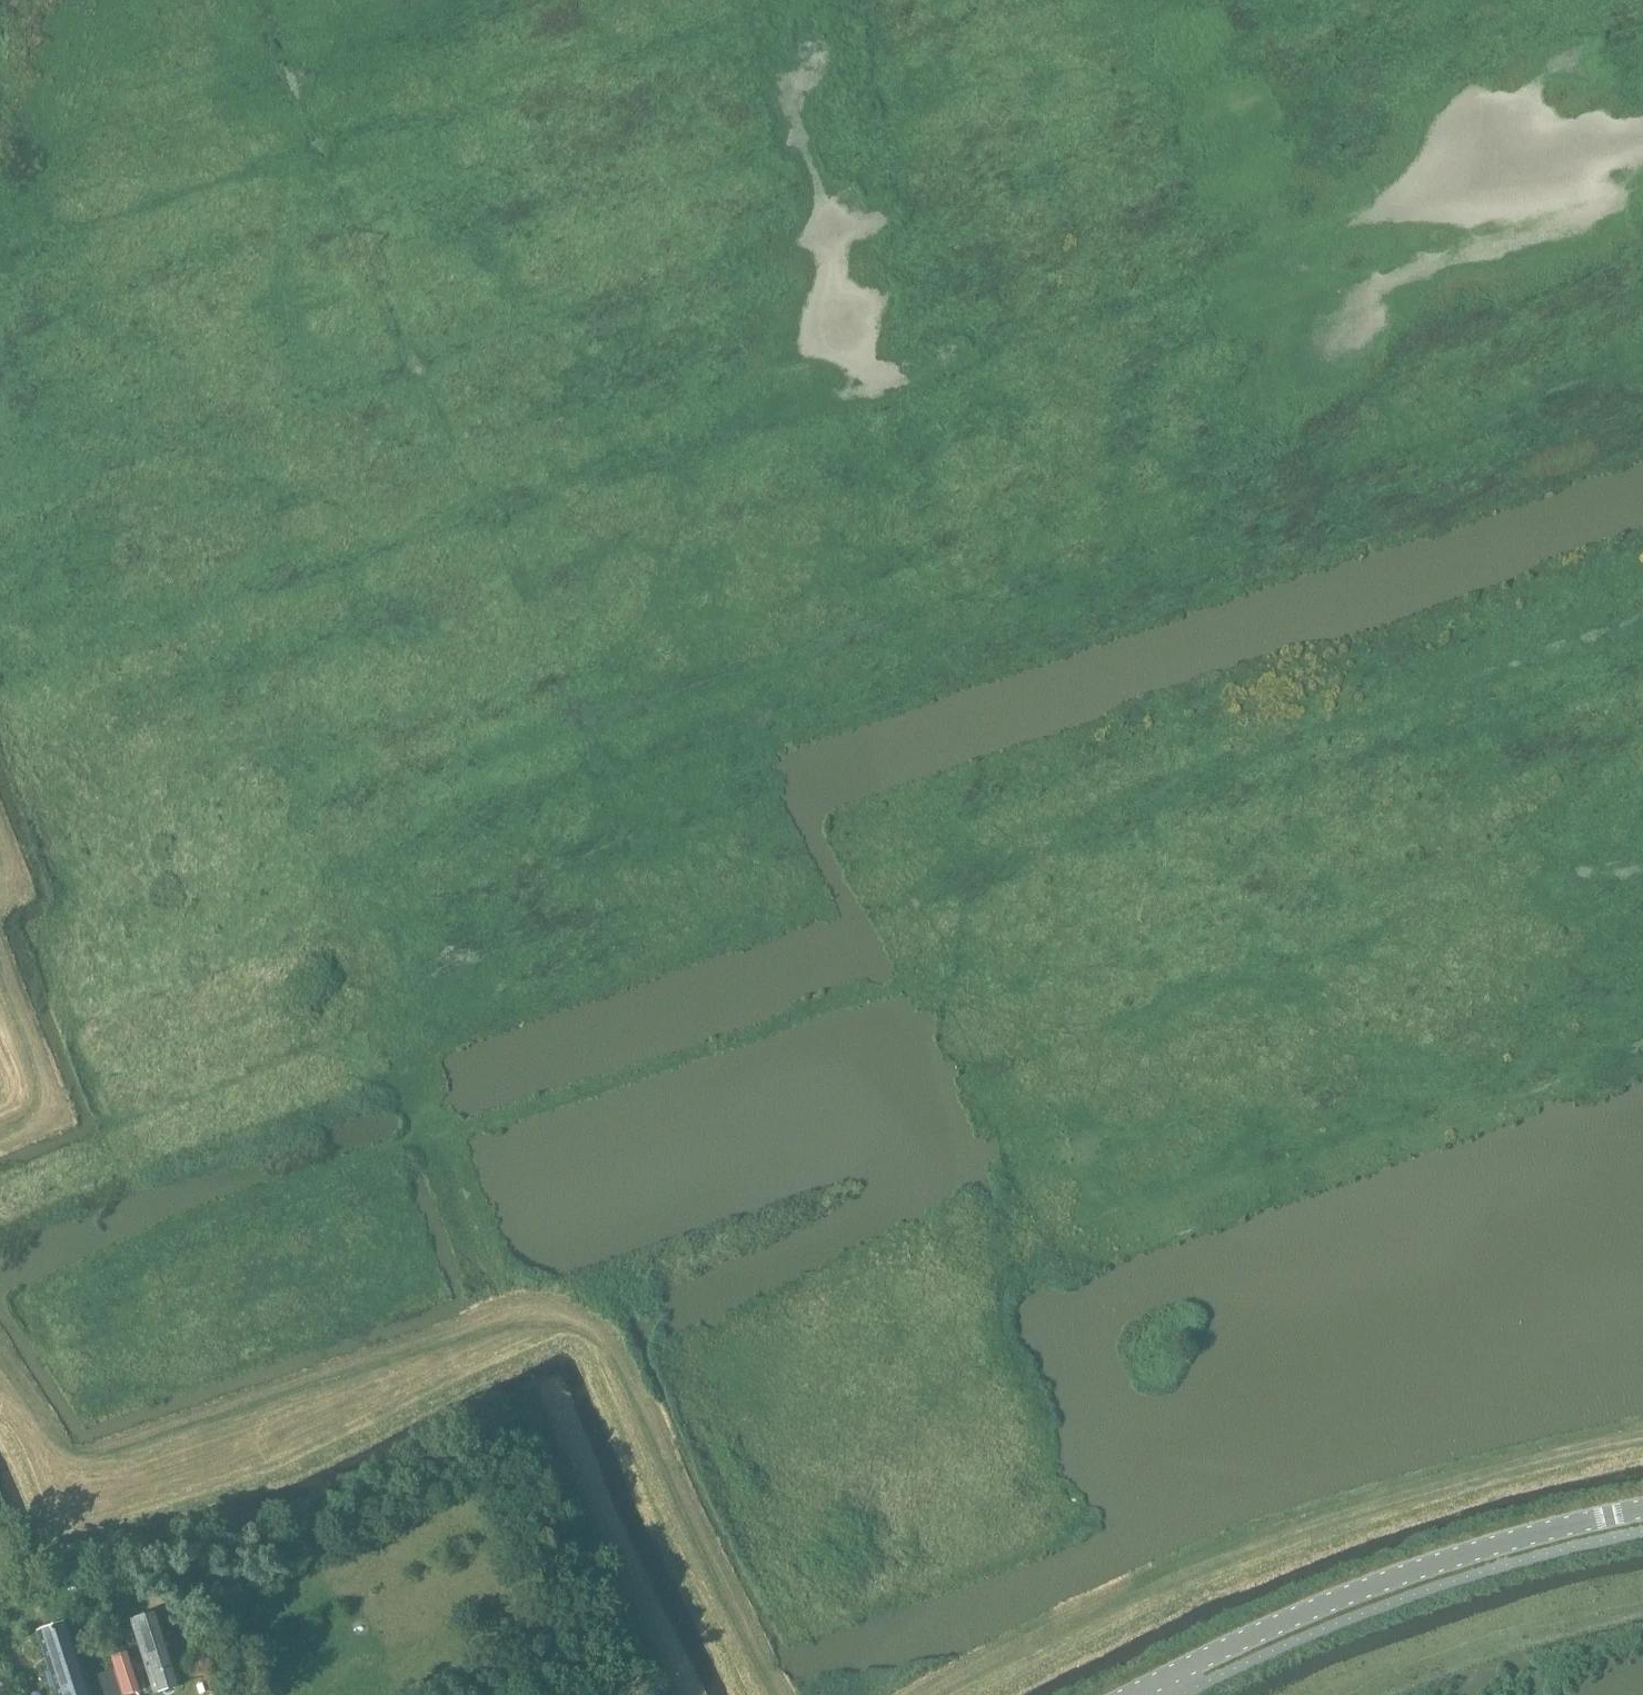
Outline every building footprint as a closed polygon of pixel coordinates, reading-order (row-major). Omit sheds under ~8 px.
[(154,1694),(180,1686),(157,1612),(130,1620),(154,1694)] [(67,1624),(37,1633),(57,1694),(90,1694),(67,1624)] [(109,1658),(121,1694),(130,1694),(140,1692),(128,1652),(109,1658)] [(94,1681),(99,1694),(120,1694),(113,1675),(101,1679),(94,1681)]
